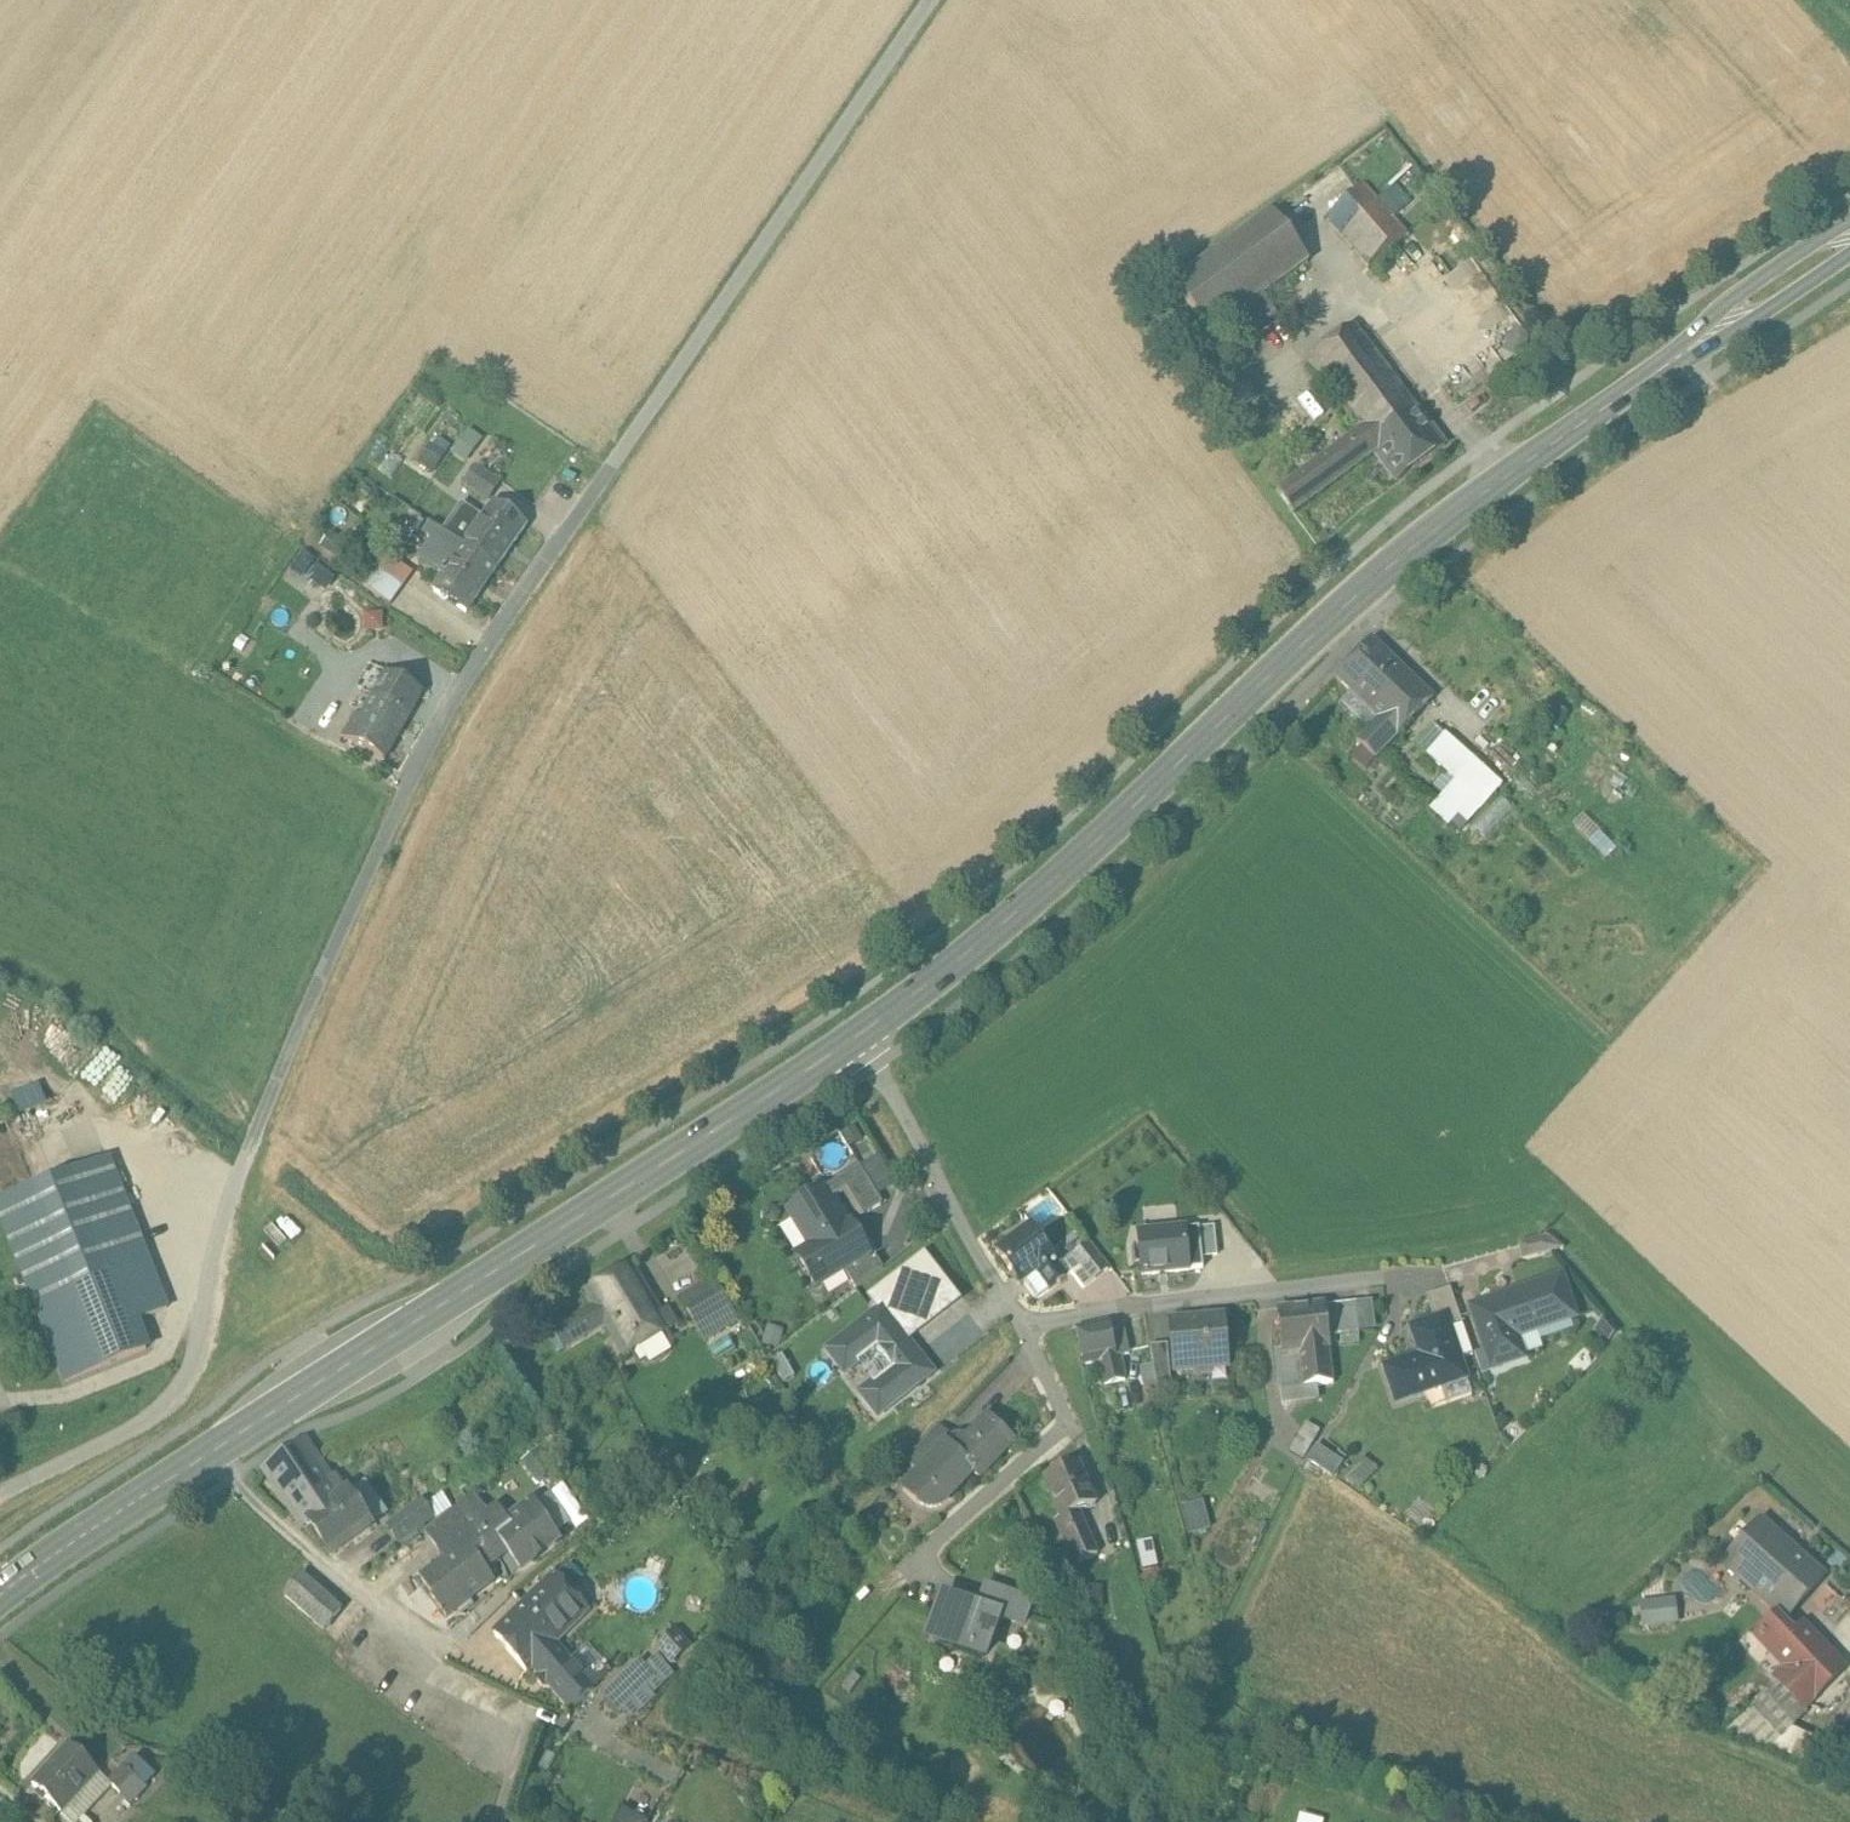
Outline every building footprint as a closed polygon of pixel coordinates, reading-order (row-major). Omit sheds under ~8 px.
[(1377,201),(1364,186),(1327,218),(1369,266),(1406,233),(1393,218),(1377,201)] [(1384,194),(1377,201),(1393,218),(1400,212),(1384,194)] [(1271,211),(1173,283),(1210,334),(1227,322),(1263,296),(1308,262),(1271,211)] [(1263,296),(1227,322),(1241,339),(1276,313),(1263,296)] [(1416,408),(1354,324),(1308,358),(1360,430),(1377,452),(1424,417),(1417,407),(1416,408)] [(1424,417),(1377,452),(1398,480),(1445,445),(1424,417)] [(469,427),(454,447),(469,458),(484,437),(469,427)] [(1360,430),(1277,491),(1294,514),(1377,452),(1360,430)] [(430,442),(416,462),(432,473),(446,452),(430,442)] [(501,482),(476,466),(464,485),(488,501),(501,482)] [(443,530),(464,540),(478,512),(457,502),(443,530)] [(493,503),(464,547),(496,569),(526,526),(493,503)] [(464,547),(431,524),(424,534),(433,540),(423,556),(424,562),(444,576),(434,591),(467,613),(496,569),(464,547)] [(320,591),(333,578),(306,550),(292,563),(320,591)] [(368,559),(354,579),(364,587),(378,566),(368,559)] [(405,585),(378,566),(364,587),(391,605),(405,585)] [(1433,698),(1372,640),(1336,678),(1379,720),(1357,743),(1375,760),(1433,698)] [(387,674),(361,719),(355,716),(343,737),(385,761),(423,694),(387,674)] [(1427,755),(1457,781),(1475,762),(1446,735),(1427,755)] [(1475,762),(1457,781),(1433,808),(1450,824),(1460,813),(1467,820),(1500,784),(1475,762)] [(1485,836),(1512,807),(1498,795),(1472,824),(1485,836)] [(878,1157),(861,1168),(878,1196),(896,1185),(878,1157)] [(0,1201),(0,1213),(65,1380),(146,1349),(135,1321),(167,1308),(109,1159),(0,1201)] [(860,1167),(826,1188),(833,1198),(848,1189),(864,1217),(884,1205),(878,1196),(861,1168),(860,1167)] [(826,1188),(789,1210),(812,1247),(849,1225),(833,1198),(826,1188)] [(812,1247),(798,1256),(817,1287),(844,1270),(868,1256),(870,1255),(851,1224),(812,1247)] [(1031,1226),(997,1251),(1021,1285),(1037,1273),(1050,1291),(1067,1278),(1054,1260),(1056,1260),(1031,1226)] [(1214,1228),(1199,1230),(1202,1257),(1217,1255),(1214,1228)] [(1185,1231),(1139,1235),(1143,1275),(1203,1269),(1202,1257),(1199,1230),(1198,1230),(1197,1230),(1185,1231)] [(1547,1237),(1518,1245),(1523,1261),(1563,1250),(1547,1237)] [(1088,1245),(1074,1256),(1094,1281),(1108,1270),(1088,1245)] [(868,1256),(844,1270),(857,1290),(884,1269),(877,1257),(871,1261),(868,1256)] [(924,1256),(870,1298),(880,1310),(905,1343),(907,1340),(942,1313),(930,1298),(947,1285),(924,1256)] [(633,1262),(584,1291),(593,1306),(552,1330),(564,1350),(605,1325),(624,1358),(632,1353),(678,1324),(668,1308),(662,1311),(633,1262)] [(1520,1296),(1473,1312),(1493,1369),(1523,1358),(1516,1339),(1518,1339),(1517,1336),(1575,1317),(1561,1279),(1519,1293),(1520,1296)] [(713,1280),(681,1299),(702,1336),(734,1317),(713,1280)] [(1451,1291),(1428,1299),(1436,1322),(1438,1329),(1448,1326),(1461,1321),(1451,1291)] [(1356,1303),(1325,1306),(1328,1335),(1359,1331),(1356,1303)] [(1325,1306),(1279,1312),(1284,1352),(1277,1353),(1280,1384),(1302,1382),(1303,1387),(1333,1384),(1329,1347),(1330,1347),(1328,1335),(1325,1306)] [(907,1340),(905,1343),(880,1310),(833,1347),(831,1348),(831,1356),(845,1374),(878,1349),(893,1369),(861,1394),(878,1417),(933,1374),(907,1340)] [(1223,1319),(1171,1323),(1175,1371),(1196,1369),(1196,1374),(1210,1372),(1210,1368),(1227,1366),(1223,1319)] [(1108,1322),(1077,1329),(1085,1366),(1100,1362),(1120,1357),(1129,1355),(1124,1332),(1111,1335),(1108,1322)] [(1421,1358),(1405,1363),(1404,1360),(1384,1366),(1396,1402),(1441,1387),(1442,1390),(1467,1382),(1448,1326),(1438,1329),(1436,1322),(1412,1330),(1421,1358)] [(1168,1345),(1151,1346),(1154,1365),(1158,1385),(1171,1384),(1168,1345)] [(1120,1357),(1100,1362),(1105,1386),(1125,1381),(1120,1357)] [(1154,1365),(1140,1369),(1147,1393),(1159,1392),(1158,1385),(1154,1365)] [(988,1419),(966,1442),(963,1440),(957,1439),(951,1441),(946,1445),(955,1454),(937,1473),(928,1464),(919,1473),(904,1489),(919,1502),(923,1504),(927,1506),(932,1507),(937,1506),(941,1504),(945,1501),(948,1498),(949,1498),(973,1472),(979,1477),(1013,1442),(988,1419)] [(1307,1423),(1290,1452),(1303,1459),(1320,1430),(1307,1423)] [(946,1445),(935,1435),(917,1454),(928,1464),(937,1473),(955,1454),(946,1445)] [(332,1477),(305,1439),(265,1466),(303,1519),(309,1514),(344,1488),(335,1474),(332,1477)] [(1315,1442),(1305,1458),(1334,1475),(1343,1458),(1315,1442)] [(675,1450),(660,1459),(656,1462),(661,1470),(665,1467),(669,1473),(684,1464),(675,1450)] [(928,1464),(917,1454),(908,1463),(919,1473),(928,1464)] [(1359,1488),(1376,1466),(1362,1456),(1346,1477),(1359,1488)] [(1078,1464),(1045,1478),(1062,1519),(1056,1521),(1068,1550),(1092,1540),(1080,1512),(1096,1505),(1078,1464)] [(1206,1477),(1188,1482),(1193,1499),(1211,1495),(1206,1477)] [(344,1488),(309,1514),(331,1545),(367,1519),(367,1513),(347,1486),(344,1488)] [(474,1488),(448,1506),(462,1527),(463,1528),(489,1509),(488,1508),(474,1488)] [(422,1492),(388,1516),(400,1533),(434,1509),(422,1492)] [(559,1533),(534,1497),(508,1515),(500,1503),(498,1501),(488,1508),(489,1509),(495,1505),(517,1535),(507,1542),(518,1559),(532,1549),(534,1551),(559,1533)] [(1204,1500),(1183,1506),(1190,1534),(1211,1529),(1204,1500)] [(489,1509),(463,1528),(462,1527),(438,1543),(445,1553),(421,1570),(445,1604),(469,1587),(467,1583),(489,1567),(483,1558),(507,1542),(517,1535),(495,1505),(489,1509)] [(448,1506),(424,1522),(438,1543),(462,1527),(448,1506)] [(1819,1577),(1763,1528),(1728,1564),(1754,1587),(1766,1574),(1782,1589),(1779,1592),(1792,1604),(1819,1577)] [(1092,1540),(1068,1550),(1074,1563),(1097,1552),(1092,1540)] [(340,1596),(301,1564),(284,1585),(323,1617),(340,1596)] [(553,1568),(493,1621),(526,1658),(532,1652),(572,1696),(593,1677),(554,1633),(588,1602),(556,1566),(555,1567),(554,1565),(552,1567),(553,1568)] [(1031,1603),(987,1587),(980,1608),(1000,1615),(1000,1616),(1024,1625),(1031,1603)] [(980,1608),(943,1596),(929,1635),(987,1655),(1000,1616),(1000,1615),(980,1608)] [(1668,1602),(1643,1605),(1646,1626),(1671,1623),(1668,1602)] [(1839,1670),(1801,1631),(1791,1641),(1775,1623),(1761,1636),(1790,1668),(1799,1677),(1784,1691),(1800,1707),(1801,1707),(1839,1670)] [(679,1630),(670,1629),(663,1636),(662,1645),(671,1655),(688,1640),(679,1630)] [(641,1655),(606,1685),(619,1700),(666,1659),(658,1649),(646,1660),(641,1655)] [(1790,1668),(1751,1706),(1781,1738),(1807,1713),(1801,1707),(1800,1707),(1784,1691),(1799,1677),(1790,1668)] [(68,1738),(32,1777),(60,1805),(97,1766),(68,1738)] [(1834,1758),(1849,1775),(1849,1743),(1834,1758)] [(123,1760),(108,1776),(119,1786),(134,1770),(123,1760)] [(1301,1814),(1299,1821),(1323,1821),(1323,1820),(1301,1814)]
